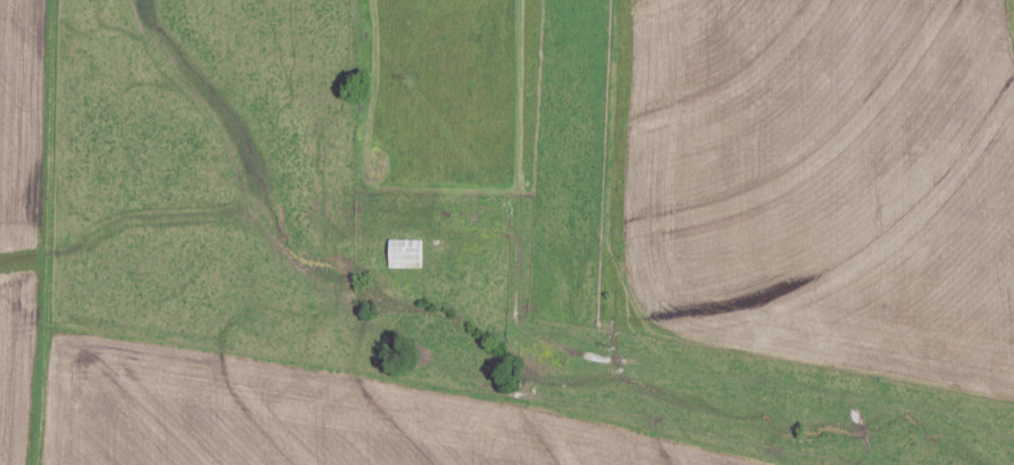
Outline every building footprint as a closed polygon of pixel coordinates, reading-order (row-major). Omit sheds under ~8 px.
[(389,268),(423,268),(423,240),(389,240),(389,268)]
